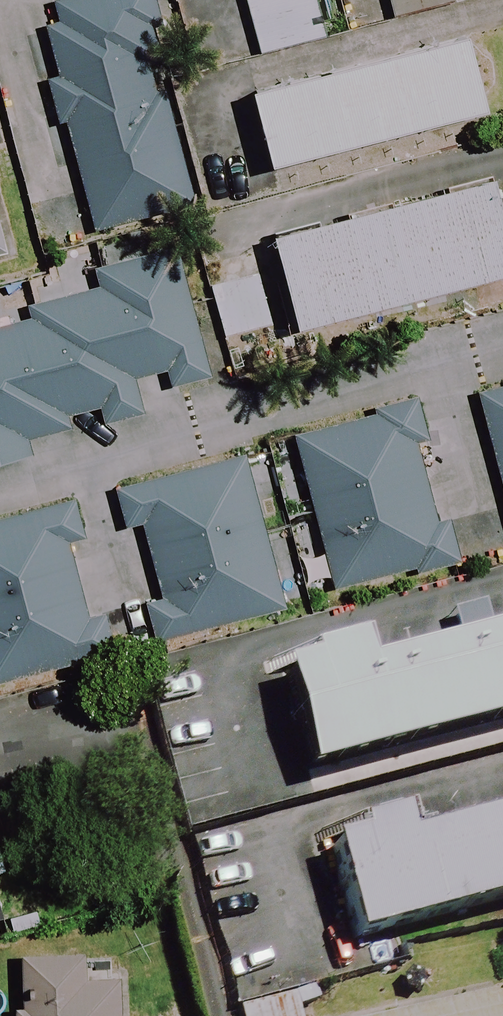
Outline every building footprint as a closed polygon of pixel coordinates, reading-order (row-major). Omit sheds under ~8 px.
[(53,4),(57,25),(41,30),(46,51),(93,234),(191,208),(164,102),(156,104),(144,60),(165,55),(150,0),(70,0),(53,4)] [(259,58),(326,39),(315,0),(243,0),(259,58)] [(484,114),(465,40),(252,97),(272,170),(484,114)] [(489,180),(271,238),(296,332),(502,278),(502,233),(489,180)] [(33,315),(0,325),(0,466),(30,458),(26,442),(68,431),(65,418),(93,411),(98,426),(141,416),(132,381),(164,373),(168,389),(218,377),(209,344),(201,346),(177,247),(82,271),(86,284),(28,301),(33,315)] [(261,274),(206,288),(220,344),(274,331),(261,274)] [(478,393),(502,492),(502,386),(478,393)] [(446,517),(435,519),(410,411),(296,437),(333,596),(458,567),(452,542),(446,517)] [(283,611),(244,459),(117,491),(126,527),(141,524),(161,601),(145,605),(155,644),(283,611)] [(68,503),(0,520),(0,685),(130,652),(120,611),(87,620),(67,537),(76,535),(68,503)] [(305,665),(307,671),(279,679),(304,774),(502,722),(502,635),(355,674),(350,653),(305,665)] [(400,847),(394,825),(322,844),(349,947),(502,906),(502,819),(400,847)] [(121,948),(21,952),(23,1011),(14,1011),(14,1015),(124,1015),(121,948)]
